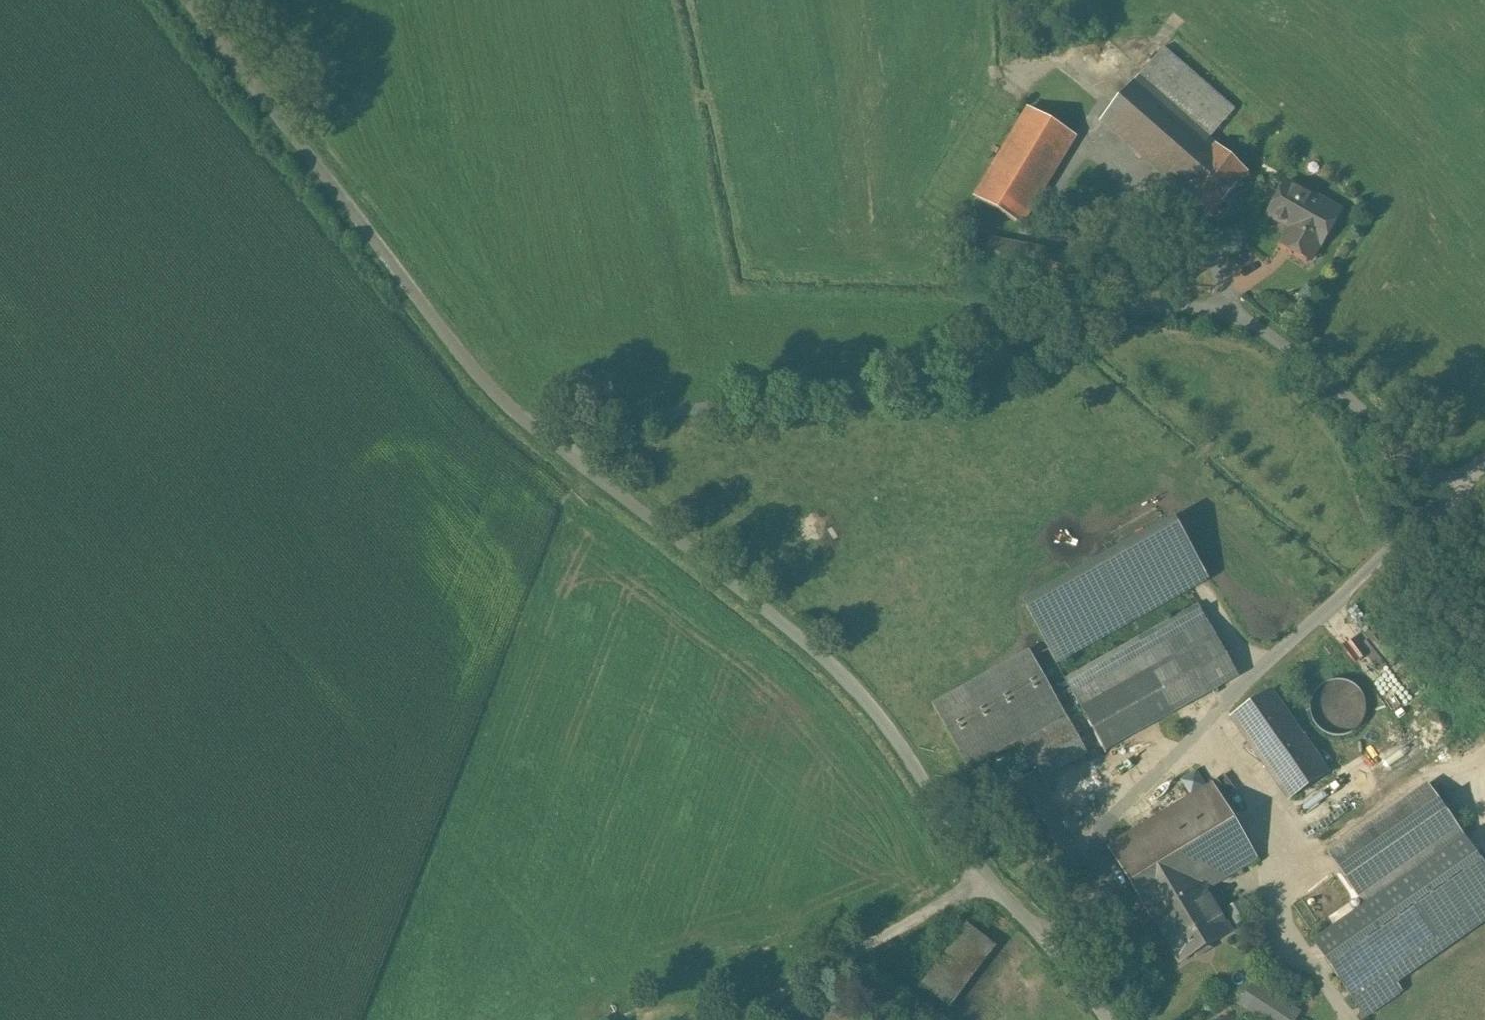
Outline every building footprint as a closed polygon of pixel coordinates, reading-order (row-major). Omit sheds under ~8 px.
[(1162,48),(1101,123),(1213,215),(1248,172),(1209,140),(1235,108),(1162,48)] [(1030,109),(977,198),(1021,225),(1074,136),(1030,109)] [(1288,180),(1268,214),(1292,227),(1282,245),(1313,262),(1342,210),(1288,180)] [(1176,527),(1030,608),(1060,662),(1206,582),(1176,527)] [(1198,607),(1066,678),(1105,752),(1237,680),(1198,607)] [(1029,652),(934,706),(969,768),(1020,739),(1042,777),(1086,752),(1029,652)] [(1404,721),(1415,712),(1378,666),(1367,675),(1404,721)] [(1311,705),(1311,710),(1312,716),(1314,721),(1317,725),(1321,729),(1325,732),(1330,735),(1336,736),(1341,736),(1347,735),(1352,733),(1356,730),(1360,726),(1363,722),(1366,717),(1367,711),(1367,706),(1366,700),(1364,695),(1361,691),(1357,687),(1353,684),(1348,682),(1342,680),(1337,680),(1331,681),(1326,683),(1322,686),(1318,690),(1315,695),(1312,700),(1311,705)] [(1271,691),(1233,717),(1290,799),(1327,773),(1271,691)] [(1329,854),(1365,907),(1464,837),(1428,785),(1329,854)] [(1213,786),(1110,847),(1154,920),(1207,888),(1256,859),(1213,786)] [(1314,943),(1365,1016),(1401,990),(1396,983),(1484,920),(1484,867),(1464,837),(1365,907),(1314,943)] [(1207,888),(1154,920),(1179,963),(1233,932),(1207,888)] [(971,921),(924,984),(955,1006),(1002,944),(971,921)] [(1257,986),(1243,1005),(1264,1019),(1292,1019),(1297,1013),(1257,986)]
